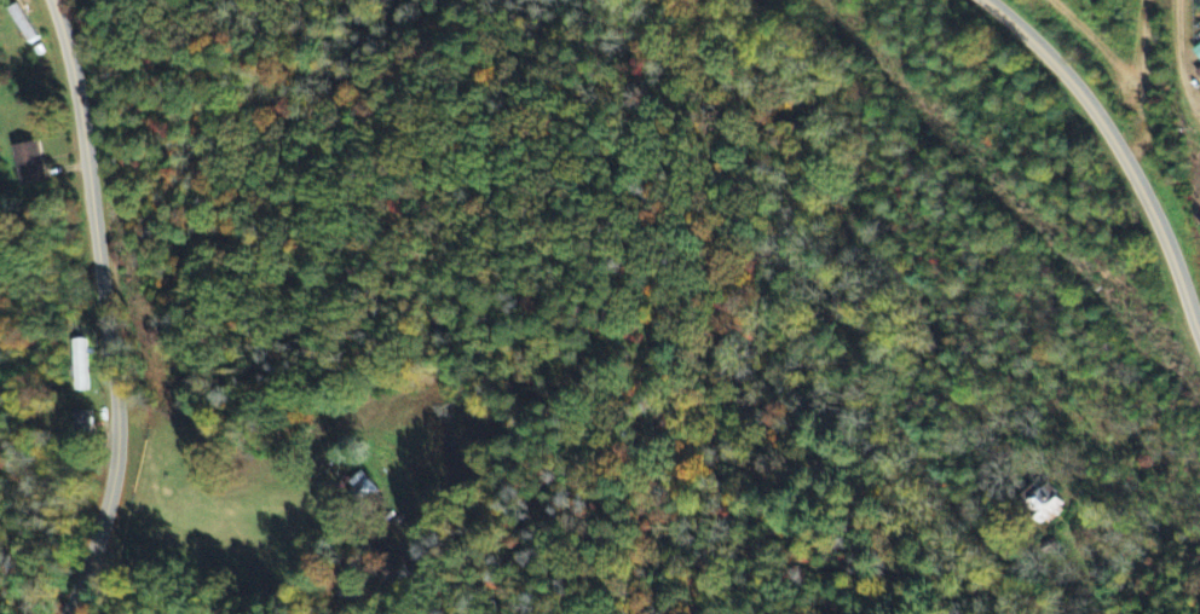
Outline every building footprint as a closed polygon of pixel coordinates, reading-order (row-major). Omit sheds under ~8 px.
[(20,187),(45,182),(37,143),(12,149),(20,187)] [(72,341),(74,393),(86,393),(85,341),(72,341)] [(347,486),(367,508),(381,495),(361,473),(347,486)] [(1026,504),(1044,527),(1067,510),(1049,486),(1026,504)]
